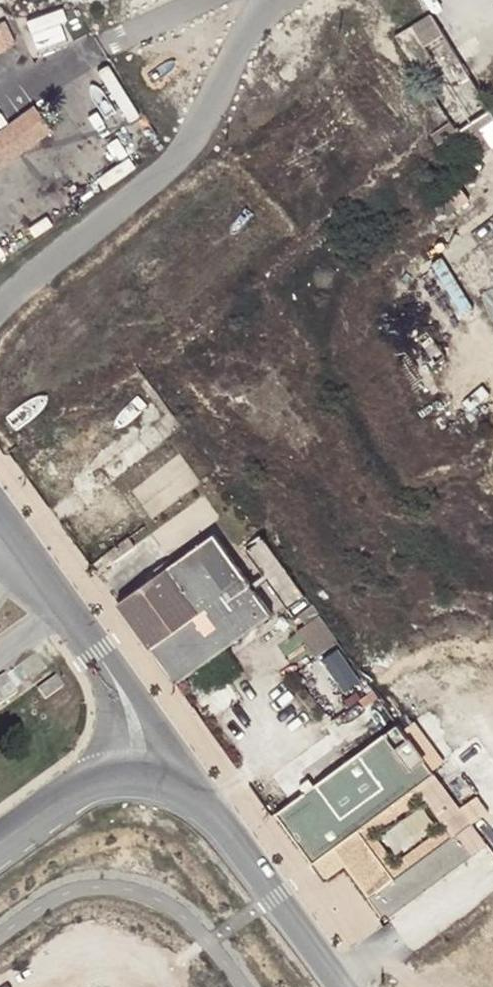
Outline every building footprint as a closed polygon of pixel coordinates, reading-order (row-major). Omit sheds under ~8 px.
[(33,17),(45,52),(80,39),(68,5),(33,17)] [(437,147),(446,142),(461,133),(492,115),(434,16),(397,38),(448,126),(431,136),(437,147)] [(0,133),(0,176),(54,137),(33,109),(0,133)] [(446,142),(448,146),(462,137),(461,133),(446,142)] [(462,137),(448,146),(449,147),(463,138),(462,137)] [(214,538),(118,606),(176,684),(271,617),(214,538)] [(305,600),(263,542),(246,555),(289,611),(305,600)] [(340,648),(319,620),(297,635),(318,664),(340,648)] [(0,681),(0,699),(4,704),(22,691),(10,673),(0,681)] [(37,693),(45,704),(63,690),(55,680),(37,693)] [(434,776),(398,727),(277,817),(313,864),(334,850),(344,865),(360,854),(355,847),(360,844),(354,835),(412,792),(434,776)] [(458,836),(473,856),(487,847),(434,776),(412,792),(421,804),(445,830),(454,839),(458,836)] [(360,854),(344,865),(370,900),(378,894),(372,885),(386,875),(393,883),(454,839),(445,830),(396,866),(375,838),(421,804),(412,792),(354,835),(360,844),(355,847),(360,854)] [(385,921),(473,856),(458,836),(454,839),(393,883),(386,875),(372,885),(378,894),(370,900),(385,921)]
